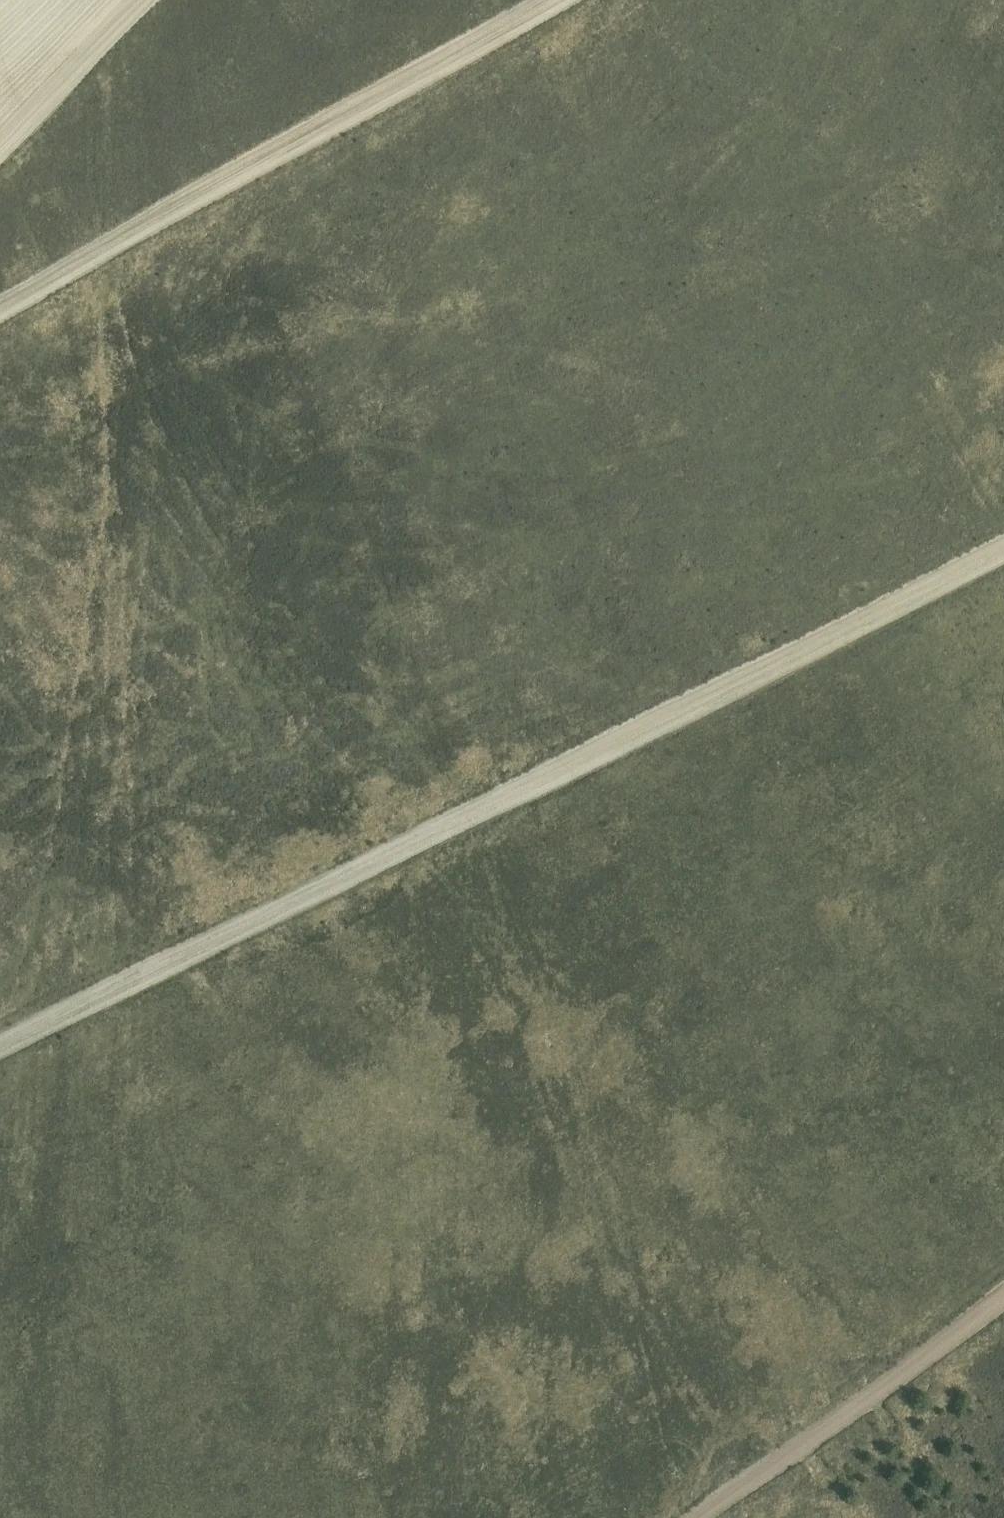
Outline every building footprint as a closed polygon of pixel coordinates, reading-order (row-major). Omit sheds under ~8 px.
[(840,1488),(829,1494),(836,1505),(847,1499),(840,1488)]
